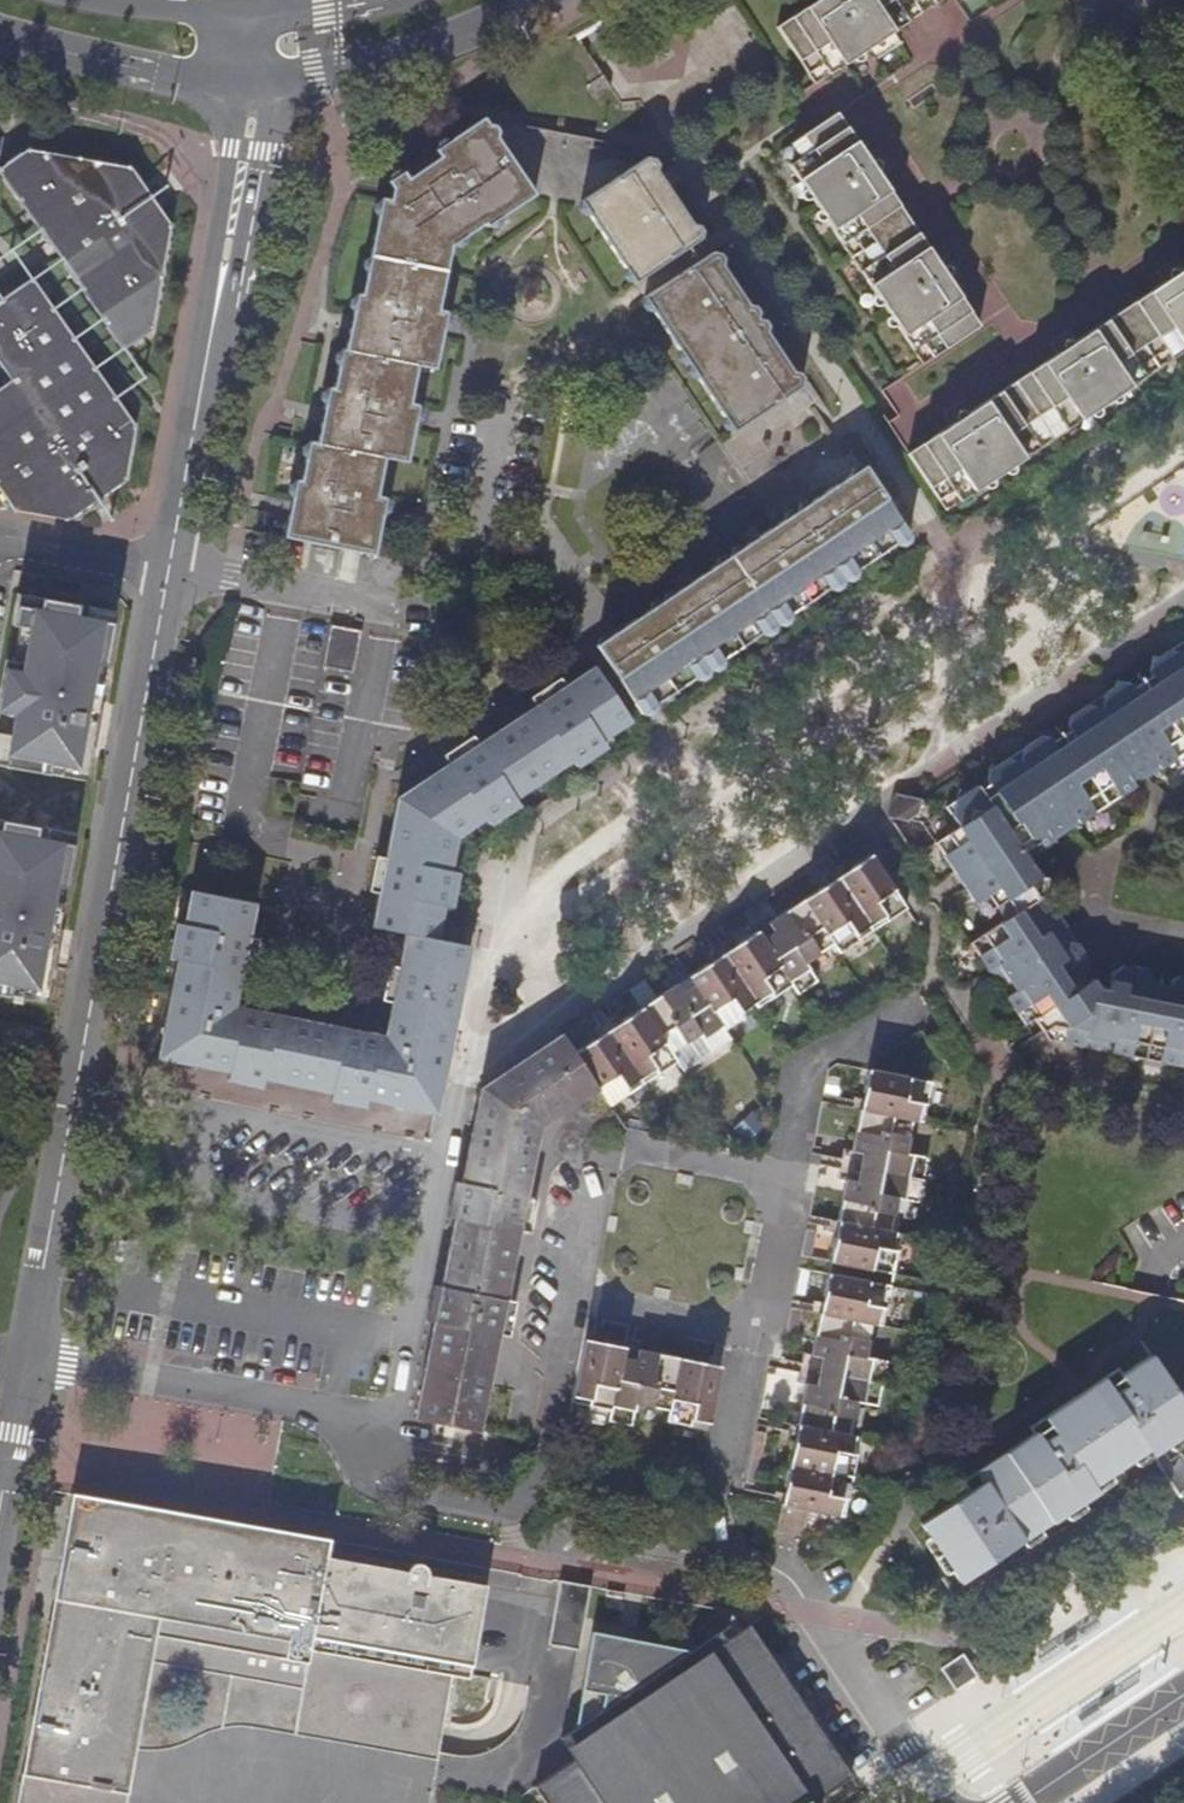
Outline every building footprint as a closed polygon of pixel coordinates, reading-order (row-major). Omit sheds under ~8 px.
[(894,0),(818,0),(780,26),(815,82),(845,63),(892,31),(908,20),(894,0)] [(934,2),(932,0),(894,0),(908,20),(934,2)] [(838,113),(782,151),(921,362),(978,324),(950,282),(959,276),(946,255),(936,262),(880,177),(889,170),(875,149),(866,155),(838,113)] [(294,482),(283,535),(372,554),(383,499),(376,497),(385,459),(404,462),(415,407),(409,405),(417,366),(433,369),(445,313),(438,312),(451,246),(458,247),(465,241),(466,235),(483,223),(495,226),(501,223),(502,215),(533,194),(481,119),(437,152),(441,157),(409,180),(405,174),(396,178),(391,204),(381,202),(364,297),(356,295),(345,354),(340,354),(334,390),(328,389),(317,445),(308,444),(300,483),(294,482)] [(26,150),(1,166),(3,170),(0,173),(49,242),(50,252),(52,259),(57,267),(62,273),(67,278),(76,283),(122,348),(124,345),(127,350),(154,332),(173,225),(133,168),(26,150)] [(580,208),(583,214),(589,215),(625,269),(623,275),(627,282),(634,281),(700,239),(646,159),(585,198),(580,208)] [(722,424),(728,431),(738,431),(801,389),(711,255),(646,298),(643,304),(648,312),(653,312),(679,349),(678,358),(682,364),(688,365),(687,371),(691,378),(698,377),(724,415),(722,424)] [(1170,358),(1183,349),(1183,269),(1183,270),(1177,260),(1157,273),(1163,282),(1133,302),(1170,358)] [(13,509),(73,520),(129,481),(138,427),(38,283),(31,281),(0,302),(0,362),(13,381),(0,391),(0,490),(13,509)] [(1145,375),(1170,358),(1133,302),(1107,319),(1145,375)] [(1145,375),(1107,319),(1079,339),(1072,330),(1051,344),(1056,354),(972,410),(966,402),(944,415),(949,425),(909,452),(944,507),(1145,375)] [(856,568),(908,534),(865,468),(597,645),(644,718),(673,699),(674,691),(694,678),(701,680),(707,676),(708,669),(760,634),(768,635),(774,631),(776,624),(842,579),(847,581),(854,577),(856,568)] [(18,595),(0,692),(0,766),(84,782),(88,759),(93,760),(102,710),(97,709),(115,614),(18,595)] [(333,626),(325,666),(352,671),(360,630),(333,626)] [(1172,648),(1183,653),(1183,640),(1172,648)] [(1076,1070),(1083,1046),(1183,1066),(1183,975),(1180,974),(1171,980),(1171,984),(1150,980),(1150,977),(1146,969),(1125,964),(1112,973),(1109,988),(1098,987),(1091,979),(1089,981),(1084,972),(1089,959),(1080,946),(1069,954),(1060,944),(1068,926),(1056,910),(1048,907),(1042,908),(1037,900),(1042,896),(1047,876),(1038,875),(1028,859),(1183,753),(1183,653),(1172,648),(1154,662),(1150,669),(1152,674),(1134,686),(1132,683),(1123,681),(1105,693),(1112,702),(1102,710),(1089,704),(1070,717),(1067,725),(1069,729),(1053,740),(1043,734),(1026,745),(1031,757),(1023,763),(1007,758),(991,769),(988,778),(990,782),(981,788),(979,785),(950,805),(964,826),(938,844),(983,914),(995,906),(1004,921),(973,941),(1035,1038),(1027,1044),(1041,1064),(1076,1070)] [(451,1014),(464,944),(455,943),(437,940),(456,836),(485,819),(516,797),(600,741),(630,721),(595,668),(397,798),(372,926),(404,933),(391,1001),(451,1014)] [(1105,693),(1089,704),(1102,710),(1112,702),(1105,693)] [(1026,745),(1007,758),(1023,763),(1031,757),(1026,745)] [(896,811),(914,799),(903,797),(893,803),(892,814),(896,811)] [(919,800),(914,799),(896,811),(892,814),(892,816),(907,820),(917,814),(919,800)] [(0,820),(0,995),(42,1003),(47,980),(51,981),(61,931),(55,930),(74,834),(0,820)] [(907,908),(874,856),(772,922),(777,930),(764,939),(758,932),(692,977),(697,984),(685,992),(679,985),(597,1040),(599,1045),(580,1058),(600,1090),(612,1106),(643,1085),(677,1062),(671,1053),(700,1034),(712,1051),(731,1038),(725,1029),(757,1008),(790,986),(793,984),(799,993),(818,980),(806,962),(835,943),(842,953),(873,931),(907,908)] [(437,1094),(446,1047),(385,1036),(352,1029),(235,1006),(244,955),(249,925),(254,904),(192,891),(166,1038),(437,1094)] [(1080,946),(1068,926),(1060,944),(1069,954),(1080,946)] [(446,1047),(451,1014),(391,1001),(385,1036),(446,1047)] [(513,1088),(533,1074),(572,1048),(564,1037),(480,1092),(417,1420),(437,1424),(498,1098),(513,1088)] [(433,1111),(437,1094),(166,1038),(162,1058),(433,1111)] [(560,1115),(600,1090),(580,1058),(572,1048),(533,1074),(560,1115)] [(848,1181),(832,1261),(894,1273),(901,1235),(891,1233),(898,1200),(919,1203),(928,1158),(907,1154),(913,1120),(924,1122),(931,1082),(869,1069),(854,1152),(862,1155),(856,1182),(848,1181)] [(540,1128),(560,1115),(533,1074),(513,1088),(540,1128)] [(498,1098),(437,1424),(480,1432),(499,1334),(505,1301),(519,1232),(526,1197),(538,1130),(540,1128),(513,1088),(498,1098)] [(777,1529),(804,1534),(810,1507),(847,1514),(863,1438),(851,1436),(858,1403),(879,1407),(888,1363),(867,1359),(873,1324),(883,1326),(891,1286),(829,1275),(813,1354),(823,1357),(817,1386),(807,1384),(777,1529)] [(670,1420),(708,1428),(720,1366),(640,1351),(639,1359),(625,1356),(626,1349),(586,1342),(575,1403),(614,1409),(612,1422),(635,1426),(638,1405),(672,1411),(670,1420)] [(1147,1448),(1158,1465),(1160,1464),(1182,1496),(1183,1494),(1183,1458),(1182,1455),(1171,1463),(1162,1449),(1183,1435),(1183,1391),(1175,1397),(1151,1358),(1124,1375),(1120,1370),(1103,1381),(1147,1448)] [(1122,1466),(1147,1448),(1103,1381),(1075,1399),(1122,1466)] [(1092,1485),(1122,1466),(1075,1399),(1032,1428),(1036,1434),(966,1481),(972,1492),(922,1525),(958,1582),(1097,1491),(1092,1485)] [(165,1549),(173,1507),(68,1488),(49,1593),(92,1600),(88,1622),(46,1615),(34,1681),(37,1682),(34,1703),(30,1702),(22,1747),(26,1748),(22,1770),(18,1769),(12,1802),(120,1802),(123,1788),(120,1787),(124,1765),(127,1766),(131,1744),(146,1657),(299,1684),(292,1722),(434,1747),(435,1746),(366,1733),(371,1701),(440,1714),(449,1664),(451,1652),(469,1655),(475,1622),(464,1620),(471,1580),(430,1573),(430,1569),(428,1565),(424,1561),(421,1560),(416,1561),(413,1563),(411,1565),(409,1569),(328,1554),(331,1537),(259,1523),(257,1534),(253,1534),(247,1536),(237,1541),(232,1546),(230,1549),(229,1553),(227,1561),(165,1549)] [(587,1583),(555,1578),(544,1642),(575,1647),(587,1583)] [(464,1620),(475,1622),(482,1582),(471,1580),(464,1620)] [(92,1600),(49,1593),(46,1615),(88,1622),(92,1600)] [(714,1626),(686,1647),(588,1629),(570,1725),(562,1731),(568,1740),(561,1745),(568,1756),(528,1783),(540,1802),(802,1802),(801,1801),(843,1775),(745,1620),(720,1636),(714,1626)] [(469,1655),(451,1652),(449,1664),(467,1668),(469,1655)] [(975,1677),(960,1654),(937,1669),(952,1692),(975,1677)] [(299,1684),(146,1657),(131,1744),(152,1744),(174,1742),(209,1732),(240,1728),(273,1727),(291,1728),(433,1753),(434,1747),(292,1722),(299,1684)] [(440,1714),(371,1701),(366,1733),(435,1746),(440,1714)]
